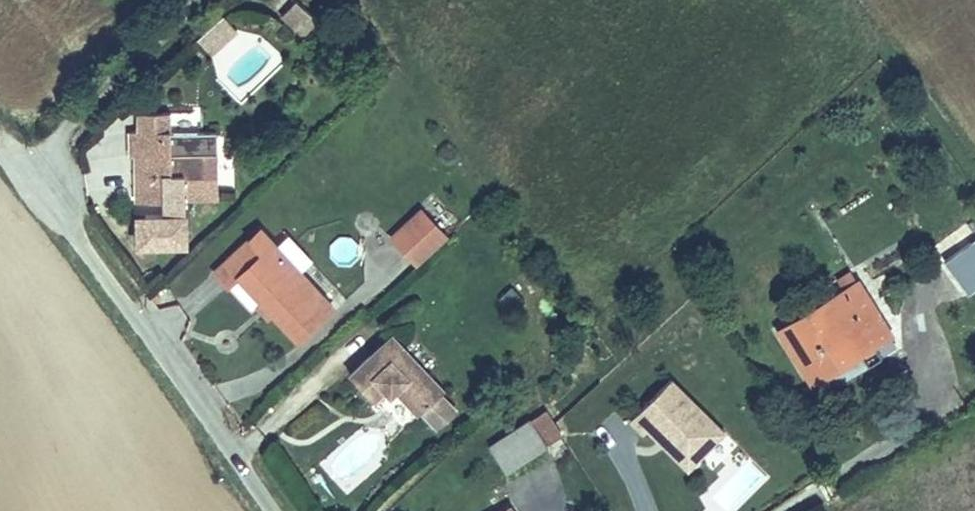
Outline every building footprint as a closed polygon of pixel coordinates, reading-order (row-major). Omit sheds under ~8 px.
[(310,8),(303,0),(278,0),(296,21),(310,8)] [(124,188),(152,187),(152,179),(172,178),(172,186),(209,185),(208,146),(192,146),(191,138),(186,138),(181,133),(170,139),(158,139),(155,112),(114,114),(115,140),(122,141),(132,140),(133,157),(123,157),(124,188)] [(192,146),(208,146),(208,138),(191,138),(192,146)] [(122,141),(123,157),(133,157),(132,140),(122,141)] [(152,179),(152,187),(172,186),(172,178),(152,179)] [(945,194),(921,211),(936,232),(928,239),(934,251),(928,258),(948,287),(974,268),(974,237),(945,194)] [(439,229),(414,202),(385,230),(404,249),(410,255),(439,229)] [(253,243),(266,233),(251,217),(238,229),(253,243)] [(327,300),(266,233),(253,243),(238,229),(203,261),(218,277),(231,265),(270,307),(293,331),(327,300)] [(262,314),(270,307),(231,265),(218,277),(243,303),(248,298),(262,314)] [(828,331),(858,311),(835,274),(761,323),(793,372),(836,345),(828,331)] [(873,335),(858,311),(828,331),(836,345),(793,372),(799,382),(873,335)] [(383,332),(341,368),(363,393),(375,383),(381,377),(388,385),(408,408),(412,404),(427,421),(445,405),(430,388),(432,387),(383,332)] [(639,420),(648,429),(656,424),(683,454),(714,423),(663,369),(620,410),(633,425),(639,420)] [(381,377),(375,383),(382,391),(388,385),(381,377)] [(497,461),(552,425),(541,407),(535,398),(479,433),(497,461)] [(656,424),(648,429),(678,459),(683,454),(656,424)] [(489,497),(466,510),(497,510),(489,497)]
